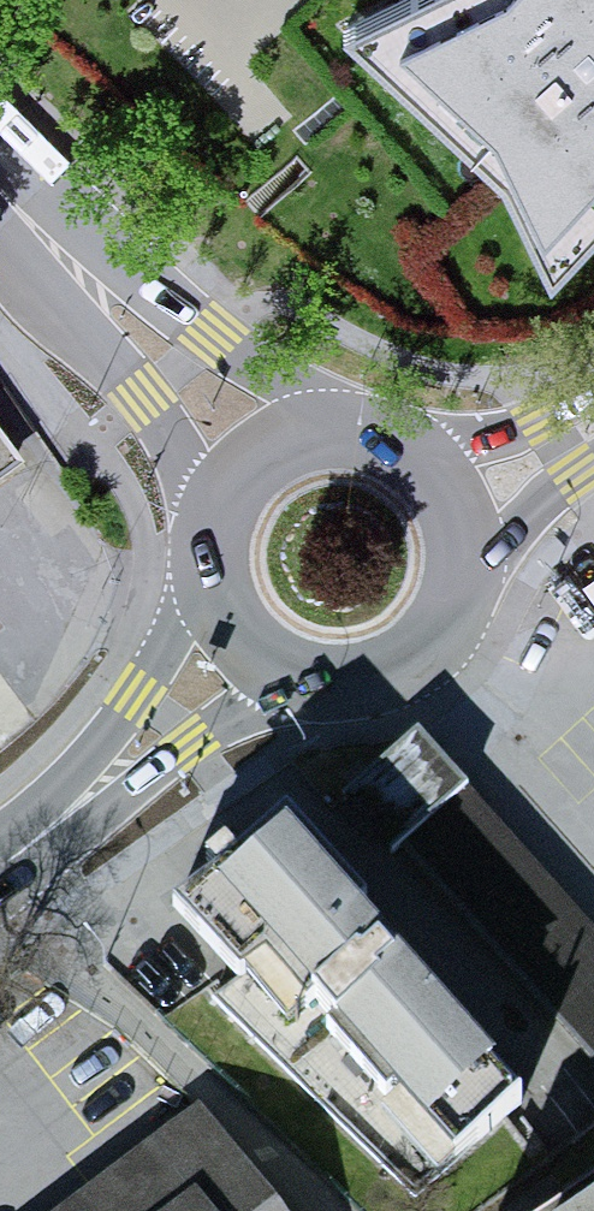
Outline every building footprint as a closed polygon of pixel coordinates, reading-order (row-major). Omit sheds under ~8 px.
[(513,212),(556,306),(593,266),(593,0),(399,0),(377,10),(348,41),(362,70),(513,212)] [(41,479),(0,422),(0,508),(41,479)] [(351,803),(404,860),(479,791),(426,734),(351,803)] [(532,1108),(286,838),(179,935),(425,1205),(532,1108)] [(593,1041),(593,991),(573,1002),(593,1041)] [(204,1122),(85,1210),(271,1210),(204,1122)]
